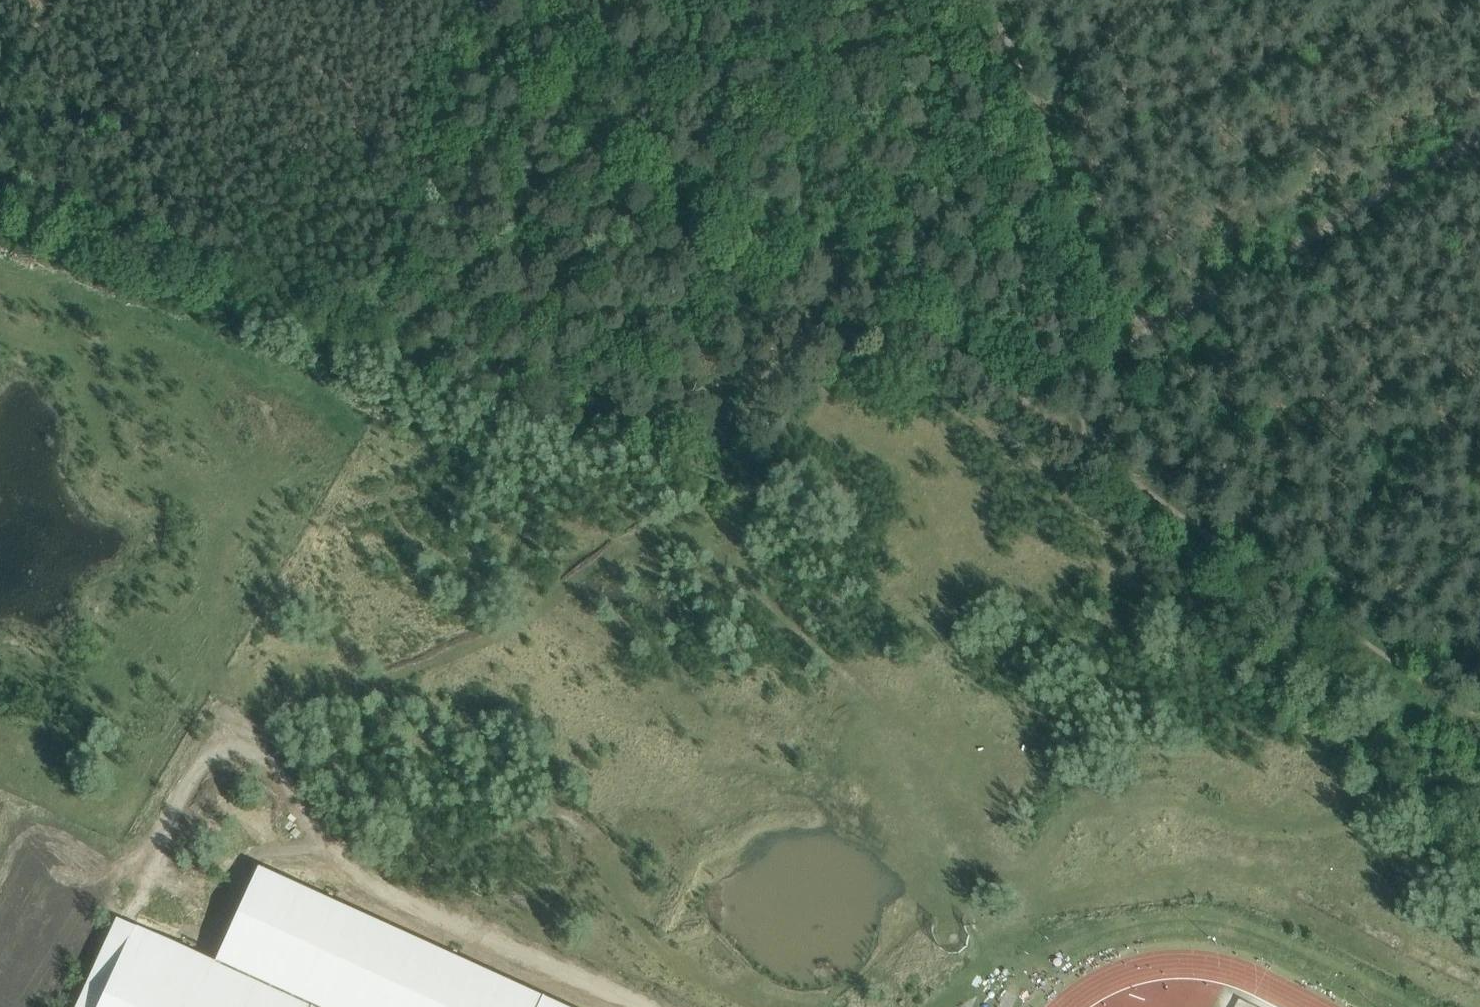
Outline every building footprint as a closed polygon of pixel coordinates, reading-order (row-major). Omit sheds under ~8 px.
[(74,1006),(560,1006),(255,868),(212,961),(132,925),(132,926),(114,918),(74,1006)]
